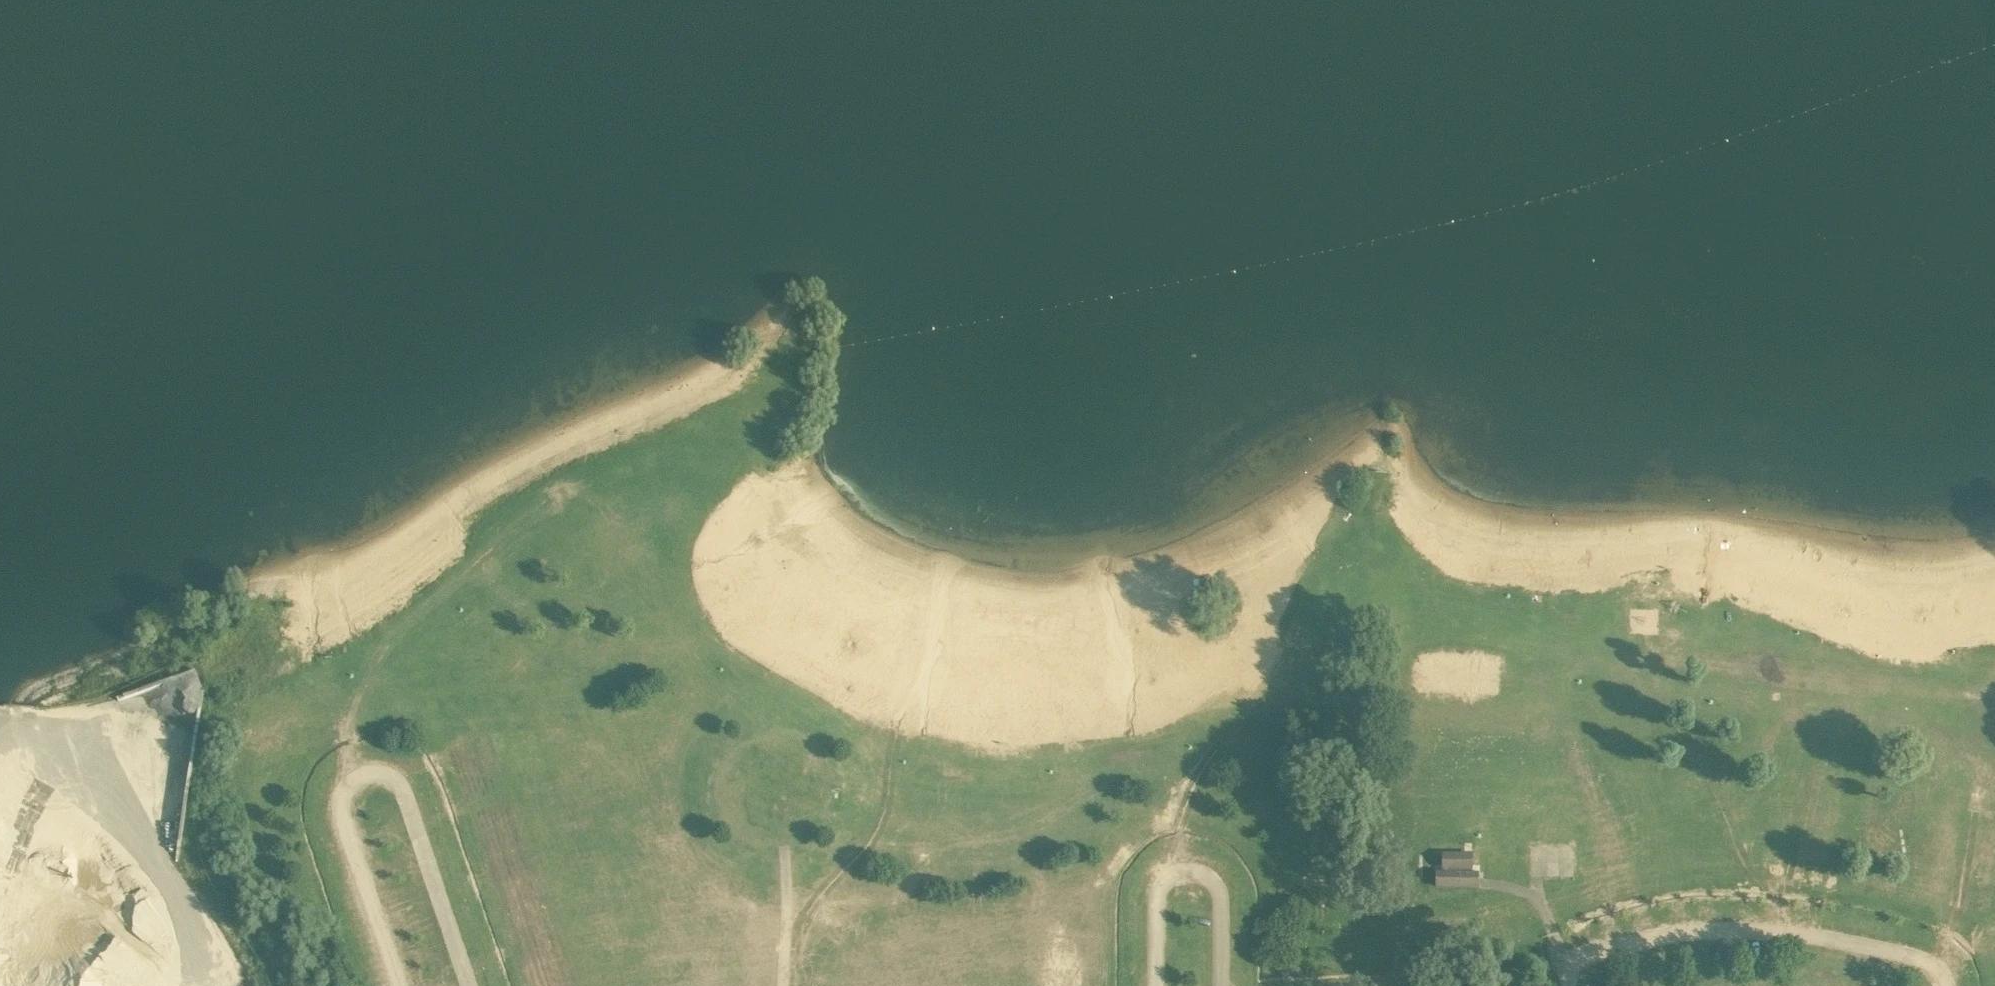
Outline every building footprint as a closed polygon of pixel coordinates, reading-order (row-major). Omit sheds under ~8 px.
[(1467,849),(1433,850),(1433,867),(1467,866),(1467,849)] [(1474,870),(1441,868),(1440,880),(1473,882),(1474,870)]
